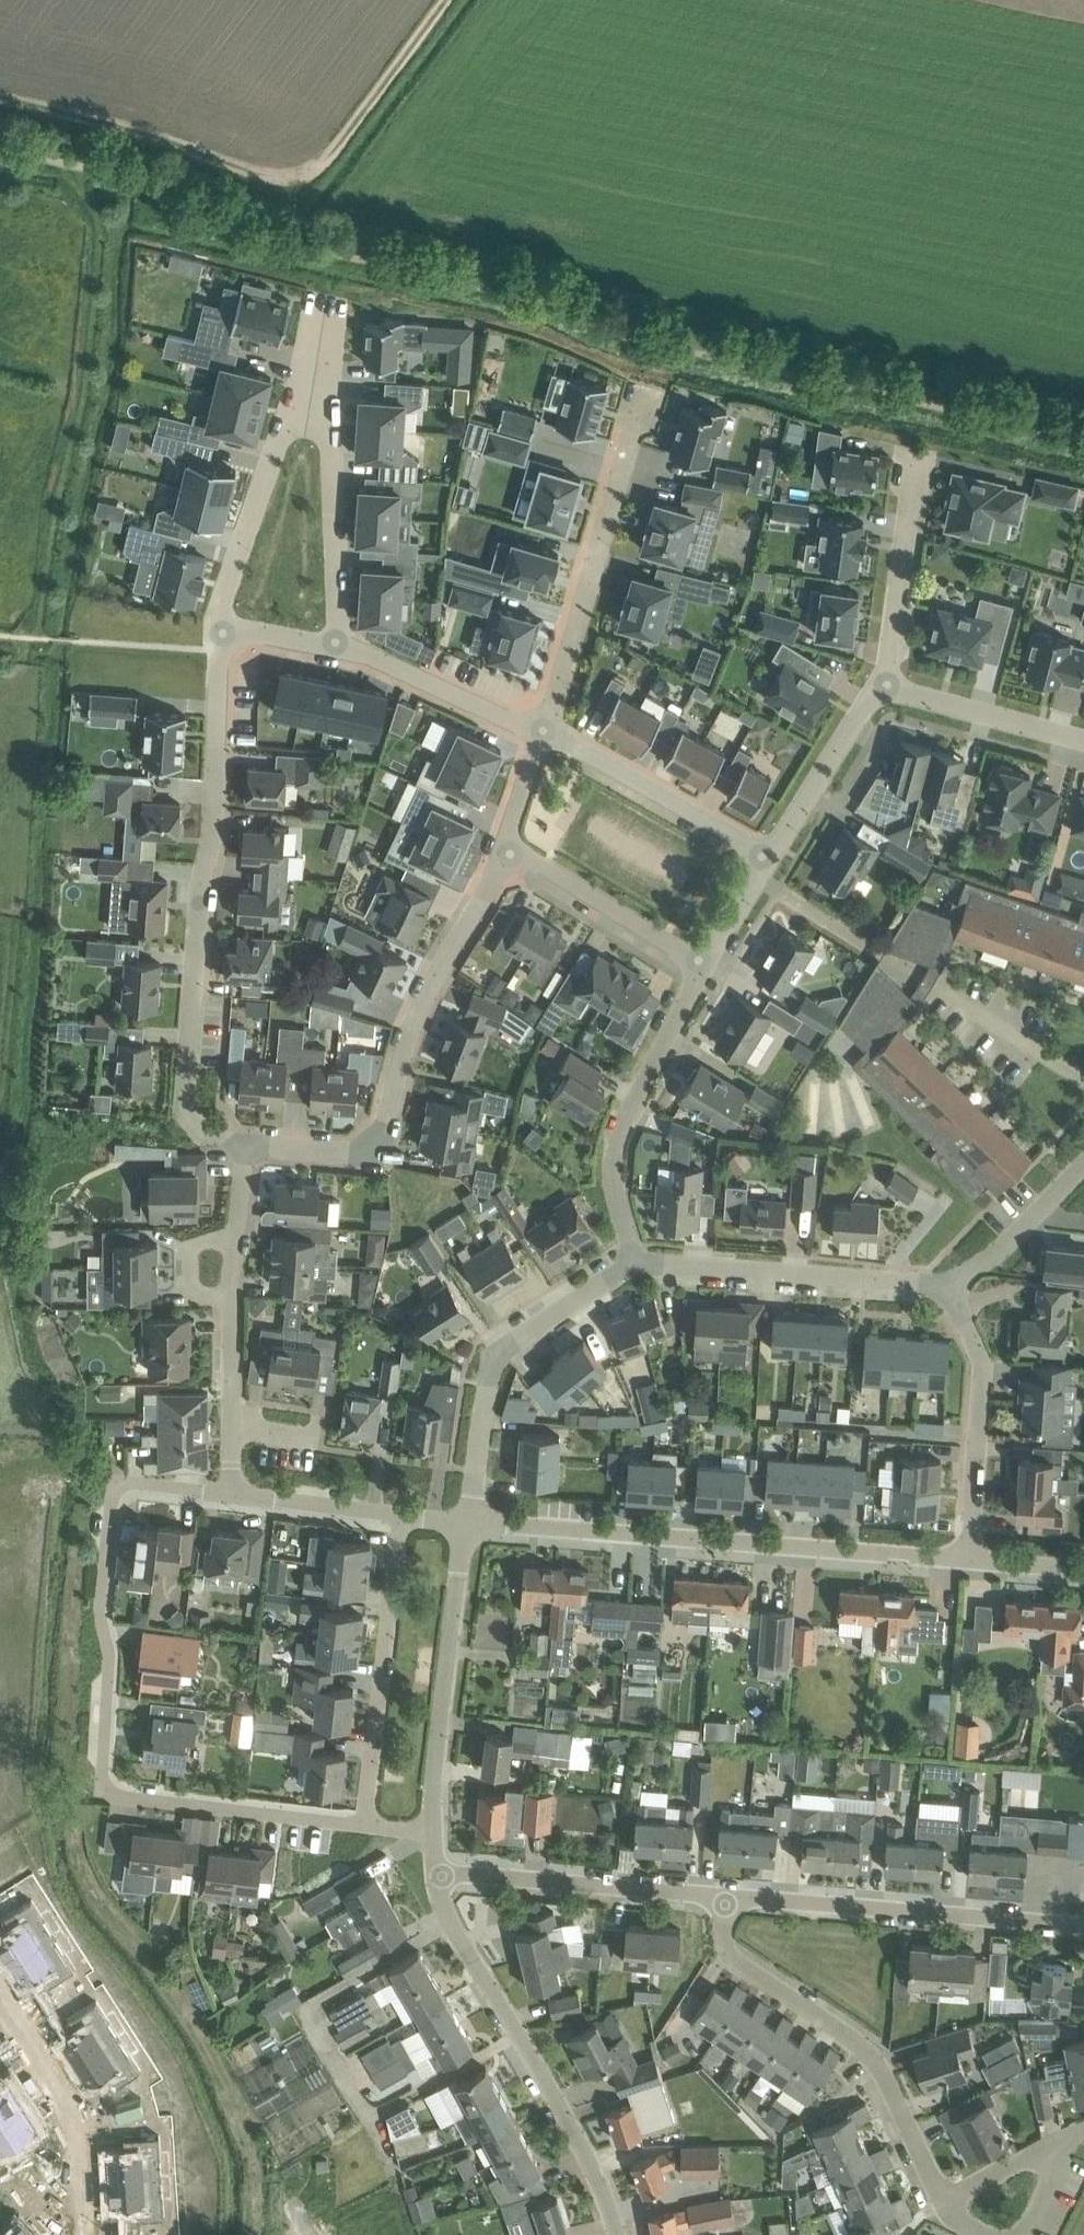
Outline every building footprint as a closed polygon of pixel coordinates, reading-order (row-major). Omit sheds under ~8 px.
[(173,252),(169,267),(179,270),(183,255),(173,252)] [(215,344),(229,348),(233,329),(281,341),(290,302),(269,297),(272,287),(244,280),(242,288),(226,284),(220,306),(229,308),(224,325),(200,319),(195,339),(215,344)] [(332,296),(332,306),(354,304),(354,295),(332,296)] [(367,322),(365,347),(368,347),(367,362),(376,363),(376,374),(396,376),(396,364),(398,364),(399,346),(402,346),(402,345),(424,346),(424,344),(432,345),(451,346),(449,377),(466,378),(469,378),(473,327),(427,324),(427,322),(404,320),(404,319),(384,318),(383,323),(367,322)] [(183,336),(178,356),(210,364),(215,344),(195,339),(183,336)] [(223,367),(216,394),(264,406),(271,379),(272,376),(269,376),(255,373),(255,371),(235,366),(235,368),(226,365),(223,364),(223,367)] [(598,371),(587,367),(585,375),(595,378),(598,371)] [(608,386),(571,375),(557,424),(594,434),(608,386)] [(362,397),(360,425),(403,428),(405,408),(409,408),(423,401),(425,382),(386,379),(385,399),(362,397)] [(469,386),(455,385),(453,411),(468,412),(469,386)] [(264,406),(216,394),(211,415),(195,411),(189,437),(214,443),(219,445),(223,429),(241,434),(241,432),(254,436),(257,437),(257,434),(264,406)] [(684,405),(670,452),(709,463),(718,430),(721,431),(727,409),(702,402),(700,410),(684,405)] [(538,415),(505,405),(499,425),(532,435),(538,415)] [(111,445),(125,447),(129,420),(115,418),(111,445)] [(531,439),(491,428),(492,425),(472,419),(469,429),(489,435),(485,450),(525,461),(531,439)] [(360,425),(358,454),(381,455),(380,475),(388,476),(389,476),(418,478),(420,457),(406,447),(402,446),(403,428),(360,425)] [(851,489),(852,483),(874,487),(874,483),(878,482),(879,472),(876,469),(878,453),(841,447),(843,431),(820,426),(816,456),(833,459),(830,486),(851,489)] [(187,468),(183,485),(230,497),(237,469),(210,462),(214,443),(156,429),(152,447),(171,451),(184,467),(187,468)] [(567,527),(572,508),(574,508),(574,506),(573,505),(575,497),(577,498),(577,496),(576,495),(581,476),(563,471),(565,466),(531,456),(526,472),(540,476),(528,516),(567,527)] [(748,488),(751,474),(716,467),(714,481),(748,488)] [(952,504),(947,525),(988,534),(989,531),(1005,535),(1009,517),(1018,519),(1025,490),(1004,485),(1004,483),(955,471),(947,503),(952,504)] [(1038,475),(1033,494),(1077,504),(1081,485),(1038,475)] [(361,487),(360,514),(399,516),(400,495),(422,497),(423,479),(389,476),(389,489),(361,487)] [(642,547),(682,559),(694,516),(707,520),(712,502),(720,504),(723,488),(722,488),(722,485),(688,479),(688,481),(687,480),(683,496),(685,496),(682,507),(657,499),(652,517),(650,516),(646,529),(648,530),(642,547)] [(230,497),(183,485),(178,504),(174,503),(159,508),(154,527),(159,528),(184,535),(191,536),(196,518),(223,524),(230,497)] [(774,496),(771,515),(808,520),(810,501),(774,496)] [(100,498),(96,512),(103,514),(107,500),(100,498)] [(807,539),(803,564),(823,567),(823,563),(857,569),(860,550),(865,551),(868,533),(862,532),(863,525),(864,520),(822,513),(817,541),(807,539)] [(360,514),(358,540),(386,542),(385,555),(417,557),(418,539),(397,539),(399,516),(360,514)] [(156,592),(195,602),(200,586),(201,587),(205,573),(203,572),(207,556),(167,546),(167,547),(155,544),(159,528),(154,527),(131,521),(125,547),(134,557),(156,562),(149,590),(156,592)] [(492,566),(486,585),(528,597),(533,579),(547,583),(550,571),(554,572),(559,553),(514,540),(506,570),(492,566)] [(447,553),(441,571),(461,577),(467,558),(447,553)] [(384,568),(365,567),(364,581),(362,581),(361,593),(402,595),(403,574),(416,574),(417,557),(385,555),(384,568)] [(755,567),(753,583),(770,586),(772,569),(755,567)] [(684,572),(683,572),(678,592),(708,598),(709,595),(728,600),(731,586),(712,581),(713,578),(712,578),(712,577),(684,570),(684,572)] [(658,633),(672,585),(635,574),(630,592),(628,591),(625,604),(626,604),(621,622),(658,633)] [(493,590),(456,579),(450,601),(474,607),(488,611),(490,603),(493,590)] [(859,609),(857,608),(859,591),(843,589),(843,585),(827,583),(827,586),(823,586),(823,587),(813,585),(807,620),(818,621),(817,632),(853,638),(855,621),(857,621),(859,609)] [(362,604),(361,619),(388,621),(386,640),(417,654),(424,638),(400,627),(402,595),(361,593),(361,604),(362,604)] [(928,647),(981,661),(989,634),(1004,638),(1014,603),(981,594),(975,616),(939,606),(938,611),(933,609),(929,624),(934,625),(928,647)] [(478,622),(471,646),(487,651),(486,653),(527,664),(533,643),(536,644),(536,643),(534,642),(536,635),(538,636),(539,634),(536,634),(541,617),(500,606),(494,627),(478,622)] [(756,627),(794,638),(800,618),(762,607),(756,627)] [(1050,675),(1080,683),(1083,669),(1083,647),(1070,643),(1072,639),(1052,634),(1052,635),(1053,635),(1052,638),(1033,633),(1027,655),(1031,657),(1027,673),(1049,679),(1050,675)] [(815,659),(783,639),(773,655),(784,662),(765,693),(810,721),(830,688),(806,674),(815,659)] [(693,673),(693,674),(710,680),(710,679),(721,649),(705,643),(693,673)] [(630,650),(625,659),(638,666),(643,657),(630,650)] [(309,675),(283,670),(274,709),(301,715),(309,675)] [(601,724),(623,736),(641,704),(620,692),(626,681),(613,674),(598,701),(610,708),(601,724)] [(335,681),(309,675),(301,715),(327,720),(335,681)] [(274,680),(262,678),(260,684),(260,687),(272,690),(274,680)] [(361,686),(335,681),(327,720),(352,726),(361,686)] [(710,689),(697,682),(693,691),(706,698),(710,689)] [(387,692),(361,686),(352,726),(379,731),(387,692)] [(92,691),(91,709),(137,713),(138,694),(92,691)] [(623,736),(644,748),(653,732),(665,739),(680,712),(647,692),(641,704),(623,736)] [(404,732),(416,705),(399,697),(390,726),(404,732)] [(739,715),(753,723),(758,713),(744,706),(739,715)] [(148,710),(144,761),(183,764),(187,713),(148,710)] [(475,733),(451,722),(438,749),(494,775),(501,760),(497,758),(502,748),(474,735),(475,733)] [(665,759),(686,771),(704,739),(683,727),(674,742),(670,740),(670,741),(674,743),(665,759)] [(716,767),(720,770),(721,768),(716,766),(725,751),(704,739),(686,771),(707,783),(716,767)] [(906,785),(923,790),(934,748),(903,740),(893,777),(877,773),(860,801),(898,812),(906,785)] [(338,744),(337,754),(344,755),(346,744),(338,744)] [(346,744),(344,755),(352,756),(353,745),(346,744)] [(720,770),(737,779),(728,795),(753,809),(771,777),(746,763),(752,752),(739,745),(725,771),(721,768),(720,770)] [(923,790),(937,794),(931,818),(963,827),(978,772),(961,767),(964,756),(934,748),(923,790)] [(416,782),(419,784),(445,795),(450,784),(479,798),(484,786),(488,788),(494,775),(438,749),(434,758),(428,756),(416,782)] [(298,770),(250,766),(248,799),(284,802),(286,780),(297,781),(297,782),(321,784),(324,755),(300,753),(298,770)] [(981,814),(1017,824),(1019,819),(1050,828),(1059,793),(1028,785),(1031,774),(1014,769),(1011,765),(1003,763),(999,766),(994,764),(993,769),(989,771),(987,779),(989,784),(981,814)] [(84,769),(82,793),(107,794),(106,810),(142,812),(141,833),(178,835),(181,802),(153,800),(131,798),(133,780),(133,773),(84,769)] [(402,820),(466,849),(475,829),(471,827),(474,821),(449,808),(453,799),(445,795),(419,784),(412,799),(421,803),(412,824),(402,819),(402,820)] [(1082,795),(1073,829),(1083,832),(1083,795),(1082,795)] [(338,819),(328,852),(346,858),(357,825),(338,819)] [(466,849),(402,820),(401,820),(411,825),(403,844),(393,839),(385,855),(417,870),(423,858),(450,871),(453,865),(457,867),(466,849)] [(253,857),(252,873),(287,875),(289,852),(283,852),(285,825),(266,824),(265,829),(246,827),(245,831),(242,831),(241,843),(244,843),(243,856),(253,857)] [(825,875),(819,884),(840,897),(846,887),(847,888),(858,871),(862,874),(879,846),(845,825),(828,853),(832,855),(821,872),(825,875)] [(932,860),(892,836),(881,852),(922,877),(932,860)] [(82,853),(81,868),(99,869),(100,855),(82,853)] [(99,869),(99,876),(113,877),(128,878),(128,877),(129,857),(100,855),(99,869)] [(1046,870),(1028,866),(1025,875),(1011,872),(1007,891),(1039,899),(1046,870)] [(926,881),(928,882),(940,880),(952,884),(955,874),(934,867),(926,881)] [(1060,870),(1055,888),(1073,893),(1078,874),(1060,870)] [(420,916),(432,893),(398,877),(397,878),(386,872),(366,915),(415,938),(424,918),(420,916)] [(252,873),(251,888),(241,888),(240,901),(237,900),(236,912),(239,912),(239,916),(259,918),(258,923),(278,924),(280,898),(286,898),(287,875),(252,873)] [(113,877),(111,909),(130,910),(129,927),(164,929),(168,879),(146,877),(133,877),(128,877),(128,878),(113,877)] [(956,933),(955,935),(1083,980),(1083,907),(1079,918),(967,878),(959,901),(954,900),(955,898),(953,898),(950,915),(947,930),(956,933)] [(944,939),(947,930),(950,915),(913,902),(887,945),(933,961),(944,939)] [(515,948),(525,955),(546,920),(529,909),(525,917),(517,912),(493,951),(508,960),(515,948)] [(525,955),(535,961),(528,973),(543,982),(567,943),(559,938),(563,930),(546,920),(525,955)] [(350,921),(341,941),(363,951),(352,974),(346,987),(344,991),(356,994),(355,998),(362,1000),(370,982),(390,991),(405,959),(380,947),(384,937),(350,921)] [(767,952),(756,970),(788,989),(814,947),(786,929),(770,954),(767,952)] [(229,953),(227,976),(264,979),(265,963),(271,963),(273,935),(239,933),(238,954),(229,953)] [(87,959),(116,961),(117,939),(89,937),(87,959)] [(592,993),(604,1001),(626,965),(615,958),(613,961),(599,952),(584,976),(571,967),(553,996),(580,1013),(592,993)] [(161,962),(140,960),(127,960),(123,1005),(158,1007),(161,962)] [(838,1023),(839,1024),(841,1022),(865,1045),(867,1044),(869,1046),(853,1063),(938,1146),(930,1154),(975,1197),(988,1183),(998,1192),(1032,1157),(898,1027),(897,1028),(890,1022),(901,1010),(912,996),(876,962),(838,1023)] [(604,1001),(617,1008),(605,1028),(635,1047),(650,1016),(636,1007),(650,984),(636,975),(638,972),(626,965),(604,1001)] [(318,983),(312,1002),(324,1005),(351,1013),(355,998),(356,994),(344,991),(318,983)] [(453,1018),(437,1059),(457,1067),(469,1072),(486,1031),(481,1029),(486,1017),(500,1022),(500,1023),(523,1039),(527,1033),(533,1023),(534,1022),(507,1004),(507,1005),(497,1001),(494,1000),(484,996),(474,992),(467,1010),(472,1011),(467,1024),(453,1018)] [(796,1010),(828,1030),(838,1013),(807,994),(796,1010)] [(804,1016),(771,996),(762,1009),(740,995),(729,1013),(732,1015),(716,1041),(745,1059),(772,1016),(795,1031),(804,1016)] [(312,1002),(311,1022),(323,1023),(324,1005),(312,1002)] [(122,1040),(123,1023),(89,1020),(88,1038),(106,1039),(105,1052),(121,1053),(118,1089),(132,1090),(132,1085),(152,1087),(154,1067),(150,1067),(152,1042),(122,1040)] [(262,1102),(285,1104),(288,1072),(301,1073),(303,1044),(304,1024),(280,1022),(278,1060),(266,1059),(262,1102)] [(231,1047),(244,1048),(246,1025),(233,1023),(231,1047)] [(311,1106),(333,1109),(337,1065),(325,1064),(327,1046),(303,1044),(301,1073),(314,1074),(311,1106)] [(333,1109),(356,1111),(359,1078),(371,1079),(374,1050),(351,1048),(349,1067),(337,1065),(333,1109)] [(594,1081),(602,1069),(571,1050),(560,1067),(568,1072),(550,1100),(564,1109),(566,1106),(586,1118),(605,1089),(594,1081)] [(239,1100),(262,1102),(266,1059),(243,1057),(239,1100)] [(681,1096),(726,1124),(746,1090),(702,1063),(699,1067),(696,1066),(688,1078),(691,1080),(681,1096)] [(785,1099),(757,1082),(747,1098),(774,1116),(785,1099)] [(430,1095),(425,1119),(467,1127),(469,1116),(481,1118),(487,1090),(458,1085),(456,1100),(430,1095)] [(525,1089),(521,1110),(533,1115),(540,1093),(525,1089)] [(91,1107),(111,1108),(112,1091),(92,1090),(91,1107)] [(673,1118),(667,1134),(678,1138),(676,1164),(690,1166),(691,1143),(697,1126),(673,1118)] [(425,1119),(421,1145),(445,1149),(443,1163),(473,1168),(477,1141),(465,1139),(467,1127),(425,1119)] [(534,1125),(525,1136),(536,1145),(545,1134),(534,1125)] [(116,1155),(167,1155),(167,1169),(155,1169),(155,1200),(143,1200),(143,1215),(198,1214),(198,1185),(207,1185),(207,1152),(178,1153),(178,1145),(116,1140),(116,1155)] [(703,1167),(690,1166),(676,1164),(660,1163),(657,1204),(661,1204),(659,1223),(687,1225),(687,1218),(700,1219),(700,1211),(714,1212),(716,1190),(702,1189),(703,1167)] [(793,1202),(813,1203),(816,1169),(796,1168),(793,1202)] [(885,1183),(909,1200),(919,1185),(895,1169),(885,1183)] [(277,1206),(277,1207),(290,1208),(289,1221),(328,1224),(328,1221),(337,1222),(339,1222),(341,1199),(339,1199),(330,1199),(330,1198),(319,1197),(320,1183),(282,1180),(278,1184),(277,1206)] [(741,1228),(784,1231),(787,1200),(749,1197),(750,1184),(729,1182),(726,1214),(742,1215),(741,1228)] [(480,1183),(478,1191),(490,1193),(492,1185),(480,1183)] [(481,1199),(474,1188),(463,1195),(470,1206),(481,1199)] [(491,1194),(479,1202),(487,1215),(499,1207),(491,1194)] [(560,1207),(531,1226),(550,1256),(576,1239),(577,1241),(595,1229),(572,1195),(558,1204),(560,1207)] [(878,1233),(880,1201),(852,1199),(852,1205),(835,1204),(833,1236),(861,1238),(861,1232),(878,1233)] [(531,1223),(516,1201),(505,1209),(519,1231),(531,1223)] [(459,1211),(434,1225),(440,1237),(465,1223),(459,1211)] [(266,1248),(266,1258),(337,1263),(338,1250),(331,1250),(333,1224),(328,1224),(289,1221),(288,1234),(275,1233),(274,1244),(274,1249),(266,1248)] [(496,1240),(484,1247),(510,1287),(523,1279),(521,1277),(529,1272),(505,1235),(503,1236),(496,1224),(489,1229),(496,1240)] [(34,1226),(27,1241),(39,1247),(46,1232),(34,1226)] [(104,1266),(100,1266),(158,1266),(158,1242),(134,1242),(134,1229),(140,1229),(140,1228),(104,1228),(104,1266)] [(411,1244),(428,1270),(447,1257),(430,1232),(411,1244)] [(1048,1271),(1047,1280),(1083,1284),(1083,1248),(1048,1243),(1047,1249),(1043,1248),(1041,1265),(1045,1265),(1045,1271),(1048,1271)] [(510,1287),(484,1247),(473,1255),(466,1244),(458,1249),(465,1260),(489,1298),(496,1293),(498,1295),(510,1287)] [(266,1258),(265,1266),(272,1266),(271,1282),(285,1283),(284,1295),(328,1298),(329,1273),(336,1273),(337,1263),(266,1258)] [(100,1266),(100,1280),(103,1280),(103,1304),(135,1303),(135,1290),(158,1290),(158,1266),(100,1266)] [(425,1298),(428,1303),(414,1312),(430,1336),(443,1327),(447,1331),(470,1316),(449,1283),(425,1298)] [(43,1285),(43,1297),(55,1297),(55,1285),(43,1285)] [(1071,1303),(1072,1287),(1039,1285),(1036,1318),(1023,1317),(1020,1347),(1064,1350),(1067,1320),(1065,1320),(1067,1303),(1071,1303)] [(655,1294),(633,1301),(648,1344),(647,1339),(675,1329),(671,1316),(664,1318),(655,1294)] [(694,1355),(721,1357),(724,1305),(699,1303),(700,1297),(686,1296),(683,1326),(696,1327),(694,1355)] [(648,1344),(633,1301),(625,1304),(628,1312),(613,1317),(621,1337),(613,1340),(619,1354),(648,1344)] [(721,1357),(747,1359),(749,1332),(762,1333),(764,1302),(750,1301),(749,1307),(724,1305),(721,1357)] [(772,1347),(797,1349),(800,1311),(784,1310),(784,1314),(775,1314),(772,1347)] [(797,1349),(821,1351),(824,1313),(823,1317),(815,1317),(816,1312),(800,1311),(797,1349)] [(821,1351),(847,1353),(849,1319),(840,1318),(840,1314),(824,1313),(821,1351)] [(145,1317),(145,1337),(151,1337),(151,1370),(188,1370),(188,1336),(191,1336),(190,1316),(145,1317)] [(268,1381),(292,1384),(301,1323),(287,1321),(287,1329),(262,1325),(258,1356),(272,1358),(268,1381)] [(292,1384),(316,1388),(319,1364),(333,1367),(337,1336),(314,1333),(315,1325),(301,1323),(292,1384)] [(873,1379),(891,1381),(895,1336),(866,1333),(862,1390),(872,1391),(873,1379)] [(901,1383),(919,1384),(922,1338),(895,1336),(891,1381),(892,1381),(891,1392),(900,1392),(901,1383)] [(919,1384),(918,1394),(927,1394),(928,1384),(947,1386),(951,1340),(922,1338),(919,1384)] [(571,1345),(562,1352),(588,1383),(607,1367),(585,1339),(573,1348),(571,1345)] [(588,1383),(562,1352),(554,1358),(557,1362),(546,1371),(568,1399),(588,1383)] [(380,1390),(397,1392),(402,1359),(385,1357),(380,1390)] [(1072,1364),(1035,1361),(1034,1377),(1027,1376),(1024,1422),(1048,1424),(1046,1440),(1073,1442),(1074,1426),(1062,1425),(1065,1380),(1071,1381),(1072,1364)] [(546,1371),(530,1384),(551,1412),(568,1399),(546,1371)] [(456,1412),(460,1382),(436,1379),(422,1407),(409,1405),(404,1439),(437,1444),(442,1410),(456,1412)] [(657,1380),(638,1381),(642,1415),(661,1413),(657,1380)] [(161,1399),(161,1417),(209,1417),(209,1391),(161,1392),(161,1388),(145,1388),(145,1399),(161,1399)] [(342,1430),(377,1435),(383,1395),(348,1390),(342,1430)] [(526,1414),(527,1395),(504,1395),(503,1414),(526,1414)] [(668,1403),(668,1415),(687,1415),(687,1398),(676,1398),(676,1403),(668,1403)] [(689,1415),(709,1417),(709,1401),(690,1400),(689,1415)] [(779,1414),(792,1414),(793,1405),(780,1404),(779,1414)] [(792,1414),(805,1415),(806,1406),(793,1405),(792,1414)] [(817,1417),(830,1417),(831,1408),(818,1407),(817,1417)] [(639,1421),(637,1411),(617,1412),(618,1422),(639,1421)] [(598,1413),(598,1423),(618,1422),(617,1412),(598,1413)] [(668,1425),(666,1416),(653,1419),(655,1428),(668,1425)] [(161,1440),(160,1442),(209,1442),(209,1417),(161,1417),(161,1431),(154,1431),(154,1430),(143,1430),(143,1440),(161,1440)] [(712,1428),(725,1429),(726,1419),(713,1417),(712,1428)] [(915,1430),(943,1432),(944,1419),(916,1417),(915,1430)] [(655,1428),(653,1419),(642,1421),(642,1431),(655,1428)] [(725,1429),(738,1430),(739,1420),(726,1419),(725,1429)] [(522,1431),(521,1455),(559,1458),(561,1434),(522,1431)] [(160,1442),(161,1458),(145,1458),(145,1470),(161,1470),(161,1468),(209,1468),(209,1442),(160,1442)] [(1021,1457),(1019,1486),(1053,1488),(1054,1474),(1062,1475),(1064,1447),(1034,1445),(1033,1458),(1021,1457)] [(608,1461),(617,1461),(618,1448),(609,1448),(608,1461)] [(654,1460),(651,1497),(674,1499),(676,1478),(677,1462),(678,1454),(678,1449),(655,1448),(654,1449),(654,1453),(654,1460)] [(521,1455),(519,1479),(557,1482),(559,1458),(521,1455)] [(896,1465),(895,1484),(936,1487),(937,1477),(940,1477),(942,1459),(887,1455),(886,1464),(896,1465)] [(794,1508),(795,1503),(798,1459),(769,1457),(766,1500),(787,1502),(787,1508),(794,1508)] [(630,1459),(627,1496),(651,1497),(654,1460),(630,1459)] [(823,1511),(823,1505),(826,1462),(798,1459),(795,1503),(816,1504),(815,1510),(823,1511)] [(608,1473),(617,1474),(617,1461),(608,1461),(608,1473)] [(823,1505),(844,1506),(844,1512),(852,1512),(854,1487),(865,1488),(867,1468),(855,1467),(856,1464),(826,1462),(823,1505)] [(696,1501),(720,1503),(723,1465),(699,1464),(696,1501)] [(723,1465),(720,1503),(744,1504),(746,1467),(723,1465)] [(895,1484),(893,1503),(883,1502),(882,1525),(891,1525),(892,1512),(937,1515),(939,1497),(935,1497),(936,1487),(895,1484)] [(1019,1486),(1017,1514),(1030,1515),(1029,1528),(1062,1531),(1064,1502),(1052,1501),(1053,1488),(1019,1486)] [(155,1563),(180,1566),(181,1559),(191,1560),(195,1527),(160,1524),(159,1527),(155,1563)] [(130,1582),(153,1584),(155,1563),(159,1527),(136,1525),(135,1538),(122,1536),(117,1572),(131,1574),(130,1582)] [(240,1575),(258,1578),(264,1529),(242,1527),(241,1532),(216,1529),(214,1545),(209,1544),(206,1566),(241,1570),(240,1575)] [(312,1531),(308,1559),(326,1561),(369,1566),(375,1567),(377,1549),(371,1548),(372,1543),(366,1542),(337,1538),(337,1536),(337,1534),(334,1534),(324,1533),(312,1531)] [(270,1557),(269,1587),(285,1587),(286,1557),(270,1557)] [(307,1570),(305,1587),(318,1589),(318,1584),(330,1586),(344,1587),(366,1590),(369,1566),(326,1561),(325,1573),(307,1570)] [(525,1563),(522,1610),(534,1611),(535,1595),(553,1596),(552,1606),(554,1606),(555,1596),(557,1566),(525,1563)] [(551,1633),(549,1669),(565,1670),(566,1661),(571,1662),(573,1639),(566,1639),(567,1617),(569,1597),(587,1599),(589,1568),(557,1566),(555,1596),(554,1606),(552,1606),(551,1622),(564,1623),(563,1634),(551,1633)] [(674,1617),(710,1620),(713,1577),(676,1575),(673,1604),(675,1604),(674,1617)] [(710,1620),(749,1623),(751,1608),(748,1607),(750,1580),(713,1577),(710,1620)] [(841,1587),(839,1616),(865,1618),(862,1649),(874,1649),(875,1641),(876,1626),(878,1590),(841,1587)] [(876,1626),(875,1641),(898,1643),(899,1643),(901,1621),(918,1622),(918,1635),(930,1636),(943,1637),(945,1616),(937,1616),(938,1607),(923,1606),(914,1606),(915,1592),(878,1590),(876,1626)] [(289,1605),(290,1593),(268,1591),(266,1603),(289,1605)] [(616,1632),(628,1633),(630,1600),(594,1597),(592,1630),(616,1632)] [(304,1599),(301,1617),(309,1618),(308,1630),(318,1631),(324,1632),(360,1636),(366,1637),(367,1624),(362,1624),(363,1612),(316,1606),(316,1601),(304,1599)] [(1005,1628),(1042,1630),(1044,1602),(1007,1599),(1005,1628)] [(627,1657),(660,1660),(661,1647),(637,1645),(639,1625),(664,1627),(665,1602),(630,1600),(628,1633),(627,1645),(628,1645),(627,1657)] [(1040,1653),(1068,1655),(1070,1632),(1079,1633),(1081,1604),(1044,1602),(1042,1630),(1041,1640),(1040,1653)] [(975,1623),(961,1624),(962,1642),(990,1642),(989,1603),(975,1603),(975,1623)] [(759,1672),(789,1674),(794,1611),(764,1609),(759,1672)] [(551,1622),(550,1631),(551,1631),(551,1633),(563,1634),(564,1623),(551,1622)] [(793,1657),(811,1659),(814,1625),(795,1623),(793,1657)] [(296,1656),(296,1659),(321,1662),(340,1664),(344,1665),(345,1658),(357,1660),(360,1636),(324,1632),(318,1631),(308,1630),(306,1641),(298,1640),(296,1656)] [(522,1649),(520,1669),(549,1672),(549,1669),(551,1633),(551,1631),(550,1631),(533,1630),(531,1650),(522,1649)] [(142,1643),(140,1659),(144,1659),(142,1683),(163,1685),(164,1677),(181,1679),(183,1664),(198,1665),(201,1635),(176,1632),(174,1647),(142,1643)] [(1063,1704),(1083,1705),(1083,1651),(1077,1650),(1075,1672),(1075,1681),(1064,1680),(1063,1704)] [(328,1685),(330,1670),(299,1666),(295,1697),(319,1700),(317,1719),(350,1723),(354,1688),(328,1685)] [(929,1691),(930,1715),(950,1714),(948,1690),(929,1691)] [(206,1719),(208,1706),(175,1702),(173,1715),(155,1713),(153,1731),(155,1731),(154,1739),(146,1738),(144,1757),(168,1761),(167,1768),(185,1770),(190,1735),(195,1736),(197,1718),(206,1719)] [(554,1703),(548,1703),(545,1724),(553,1724),(554,1703)] [(982,1721),(959,1719),(956,1750),(979,1751),(982,1721)] [(488,1733),(483,1766),(505,1769),(509,1770),(512,1750),(526,1752),(533,1753),(533,1758),(555,1761),(569,1763),(585,1765),(589,1734),(573,1732),(538,1727),(536,1740),(528,1739),(513,1737),(513,1736),(510,1736),(488,1733)] [(320,1749),(322,1733),(298,1731),(294,1759),(310,1761),(307,1785),(342,1789),(346,1752),(320,1749)] [(798,1775),(815,1777),(818,1752),(800,1750),(798,1775)] [(880,1784),(898,1786),(901,1757),(884,1755),(880,1784)] [(712,1760),(701,1759),(701,1765),(694,1765),(691,1799),(710,1801),(712,1762),(712,1760)] [(712,1762),(710,1801),(709,1807),(723,1808),(727,1808),(731,1764),(712,1762)] [(950,1762),(949,1775),(961,1777),(962,1763),(950,1762)] [(1004,1766),(1003,1783),(1024,1784),(1025,1767),(1004,1766)] [(555,1789),(555,1777),(544,1777),(544,1789),(555,1789)] [(960,1822),(977,1823),(980,1787),(964,1786),(960,1822)] [(550,1827),(554,1790),(507,1787),(506,1795),(481,1793),(478,1827),(487,1828),(486,1837),(513,1839),(515,1820),(527,1821),(527,1825),(550,1827)] [(635,1847),(663,1849),(667,1803),(639,1801),(638,1816),(637,1816),(635,1847)] [(751,1810),(747,1856),(775,1858),(778,1831),(791,1832),(793,1802),(776,1801),(775,1812),(751,1810)] [(801,1861),(830,1863),(835,1806),(793,1802),(791,1832),(804,1833),(801,1861)] [(663,1849),(692,1851),(694,1821),(693,1821),(694,1806),(667,1803),(663,1849)] [(830,1863),(859,1865),(861,1838),(874,1839),(877,1809),(849,1807),(848,1810),(835,1809),(830,1863)] [(722,1822),(721,1822),(718,1853),(747,1856),(751,1810),(727,1808),(723,1808),(722,1822)] [(916,1839),(914,1870),(942,1872),(944,1851),(957,1852),(960,1814),(918,1811),(916,1839)] [(123,1819),(119,1849),(127,1850),(123,1885),(149,1888),(155,1885),(161,1830),(136,1827),(137,1822),(138,1822),(138,1821),(123,1819)] [(885,1867),(914,1870),(916,1839),(902,1838),(903,1823),(890,1822),(888,1836),(887,1836),(885,1867)] [(1038,1850),(1067,1852),(1069,1827),(1041,1825),(1038,1850)] [(183,1867),(195,1869),(199,1839),(186,1838),(188,1827),(186,1827),(185,1828),(186,1828),(186,1833),(161,1830),(155,1885),(171,1887),(174,1868),(182,1869),(183,1867)] [(968,1874),(997,1877),(1000,1845),(986,1844),(987,1830),(974,1829),(972,1843),(971,1843),(968,1874)] [(997,1877),(1026,1879),(1028,1848),(1026,1848),(1027,1833),(1001,1831),(1000,1845),(997,1877)] [(198,1895),(231,1899),(237,1850),(212,1847),(213,1842),(214,1842),(214,1841),(199,1839),(195,1869),(201,1869),(198,1895)] [(231,1899),(259,1901),(261,1878),(273,1879),(276,1848),(262,1847),(262,1848),(263,1848),(262,1853),(237,1850),(231,1899)] [(337,1930),(338,1930),(392,1900),(376,1873),(346,1890),(354,1904),(327,1919),(334,1932),(337,1930)] [(305,1899),(313,1912),(344,1895),(336,1881),(305,1899)] [(0,1938),(0,1943),(11,1960),(55,1932),(33,1897),(3,1916),(12,1930),(0,1938)] [(338,1930),(345,1943),(369,1929),(377,1943),(407,1926),(392,1900),(338,1930)] [(567,1937),(563,1923),(558,1924),(554,1910),(526,1916),(529,1930),(518,1932),(525,1959),(569,1949),(584,1950),(584,1939),(567,1937)] [(625,1960),(652,1962),(655,1926),(628,1923),(625,1960)] [(652,1962),(678,1964),(681,1928),(655,1926),(652,1962)] [(55,1932),(11,1960),(24,1981),(38,1972),(47,1986),(77,1967),(55,1932)] [(278,1939),(289,1957),(302,1950),(291,1932),(278,1939)] [(214,1935),(213,1950),(228,1952),(229,1936),(214,1935)] [(228,1952),(244,1953),(245,1937),(229,1936),(228,1952)] [(602,1969),(611,1969),(614,1940),(605,1939),(603,1952),(602,1969)] [(338,1961),(347,1975),(380,1956),(372,1942),(338,1961)] [(897,1956),(894,1995),(910,1997),(911,1982),(929,1983),(928,1996),(940,1997),(941,1984),(944,1945),(913,1943),(912,1957),(897,1956)] [(941,1984),(940,1997),(970,1999),(970,1995),(987,1996),(989,1959),(974,1958),(975,1948),(944,1945),(941,1984)] [(177,1955),(186,1969),(196,1963),(188,1948),(177,1955)] [(382,1970),(389,1981),(398,1976),(405,1989),(406,1989),(433,1973),(420,1949),(382,1970)] [(525,1959),(531,1987),(562,1980),(559,1964),(573,1961),(591,1964),(601,1965),(601,1969),(602,1969),(603,1952),(584,1950),(569,1949),(525,1959)] [(1031,1993),(1043,1994),(1042,2004),(1070,2007),(1074,1965),(1035,1961),(1031,1993)] [(433,1973),(406,1989),(419,2013),(447,1997),(433,1973)] [(268,2002),(262,2006),(273,2023),(286,2015),(282,2009),(301,1997),(293,1983),(267,1999),(268,2002)] [(715,2038),(739,2002),(747,1990),(737,1983),(729,1995),(715,1985),(691,2022),(715,2038)] [(58,1986),(50,1991),(57,2002),(65,1997),(58,1986)] [(635,1997),(648,1998),(649,1988),(636,1986),(635,1997)] [(382,2003),(374,1988),(365,1993),(364,1991),(331,2010),(341,2027),(361,2015),(372,2009),(382,2003)] [(662,1989),(649,1988),(648,1998),(661,2000),(662,1989)] [(582,2008),(578,1991),(549,1998),(553,2015),(582,2008)] [(65,1997),(57,2002),(64,2013),(72,2008),(65,1997)] [(426,2025),(433,2036),(460,2020),(447,1997),(419,2013),(413,2016),(420,2028),(426,2025)] [(77,2032),(62,2041),(76,2062),(120,2034),(98,1998),(67,2018),(77,2032)] [(760,1999),(753,2011),(739,2002),(715,2038),(738,2054),(763,2017),(770,2006),(760,1999)] [(390,2017),(382,2003),(372,2009),(380,2023),(390,2017)] [(335,2030),(343,2044),(369,2030),(361,2015),(341,2027),(335,2030)] [(761,2069),(786,2033),(794,2021),(784,2015),(776,2026),(763,2017),(738,2054),(761,2069)] [(1020,2018),(1023,2035),(1056,2034),(1055,2018),(1020,2018)] [(438,2046),(428,2051),(437,2066),(474,2044),(460,2020),(433,2036),(438,2046)] [(623,2091),(629,2089),(662,2078),(654,2054),(635,2061),(622,2035),(608,2042),(598,2022),(572,2035),(578,2047),(575,2048),(587,2072),(613,2058),(619,2069),(616,2070),(623,2091)] [(927,2037),(931,2048),(916,2053),(927,2088),(968,2075),(961,2053),(976,2049),(968,2024),(927,2037)] [(784,2085),(809,2048),(817,2037),(807,2030),(799,2042),(786,2033),(761,2069),(784,2085)] [(120,2034),(76,2062),(89,2083),(103,2073),(112,2088),(142,2069),(120,2034)] [(1010,2053),(984,2066),(992,2079),(1024,2062),(1017,2049),(1021,2047),(1014,2034),(1003,2040),(1010,2053)] [(373,2071),(409,2049),(401,2035),(391,2041),(389,2036),(362,2051),(373,2071)] [(1048,2074),(1083,2067),(1083,2038),(1067,2041),(1070,2057),(1046,2061),(1048,2074)] [(784,2085),(808,2101),(841,2053),(830,2046),(823,2057),(809,2048),(784,2085)] [(409,2049),(373,2071),(381,2085),(408,2070),(407,2068),(417,2063),(409,2049)] [(440,2085),(456,2115),(500,2091),(487,2066),(460,2081),(457,2076),(440,2085)] [(1050,2086),(1075,2081),(1078,2098),(1083,2097),(1083,2067),(1048,2074),(1050,2086)] [(1009,2075),(988,2086),(991,2091),(1011,2080),(1009,2075)] [(1031,2078),(1038,2115),(1054,2112),(1047,2075),(1031,2078)] [(25,2099),(10,2076),(0,2082),(0,2115),(25,2099)] [(629,2089),(633,2102),(608,2110),(618,2140),(678,2120),(662,2078),(629,2089)] [(949,2120),(969,2158),(1008,2138),(989,2100),(994,2098),(991,2091),(988,2086),(941,2111),(941,2112),(961,2102),(966,2111),(949,2120)] [(455,2117),(469,2142),(484,2133),(484,2132),(514,2116),(500,2091),(456,2115),(457,2116),(455,2117)] [(142,2095),(129,2097),(131,2106),(144,2103),(142,2095)] [(0,2115),(0,2145),(1,2146),(0,2147),(0,2163),(22,2150),(15,2139),(39,2123),(25,2099),(0,2115)] [(824,2142),(828,2151),(862,2135),(854,2117),(870,2109),(866,2100),(848,2109),(850,2113),(811,2131),(818,2145),(824,2142)] [(395,2136),(422,2129),(409,2102),(387,2114),(392,2137),(395,2136)] [(144,2103),(131,2106),(132,2115),(145,2112),(144,2103)] [(763,2117),(778,2126),(784,2116),(770,2107),(763,2117)] [(484,2132),(484,2133),(498,2158),(528,2142),(514,2116),(484,2132)] [(430,2146),(426,2128),(422,2129),(395,2136),(398,2152),(430,2146)] [(126,2152),(109,2153),(111,2178),(163,2174),(160,2133),(125,2135),(126,2152)] [(810,2159),(816,2170),(832,2163),(838,2176),(874,2160),(871,2156),(862,2135),(828,2151),(810,2159)] [(489,2179),(501,2200),(533,2192),(544,2187),(535,2170),(542,2167),(528,2142),(498,2158),(504,2170),(489,2179)] [(719,2172),(719,2142),(682,2142),(682,2172),(719,2172)] [(633,2163),(645,2192),(669,2183),(663,2167),(679,2161),(673,2147),(633,2163)] [(849,2200),(840,2205),(884,2184),(875,2165),(892,2157),(888,2148),(871,2156),(874,2160),(838,2176),(849,2200)] [(457,2159),(465,2175),(478,2168),(470,2152),(457,2159)] [(783,2183),(797,2184),(798,2175),(794,2167),(783,2171),(783,2183)] [(163,2174),(111,2178),(112,2202),(129,2201),(130,2218),(165,2216),(163,2174)] [(840,2205),(851,2229),(895,2208),(884,2184),(840,2205)] [(502,2201),(504,2208),(490,2212),(496,2233),(511,2228),(508,2220),(523,2215),(529,2234),(547,2234),(546,2234),(567,2227),(558,2197),(537,2204),(533,2192),(501,2200),(502,2201)] [(730,2195),(688,2204),(688,2207),(675,2210),(675,2209),(651,2214),(655,2234),(680,2234),(678,2225),(691,2222),(692,2228),(735,2219),(730,2195)] [(853,2234),(895,2234),(890,2222),(895,2220),(895,2219),(911,2212),(907,2203),(895,2208),(851,2229),(853,2234)] [(7,2234),(30,2234),(19,2224),(7,2234)]
